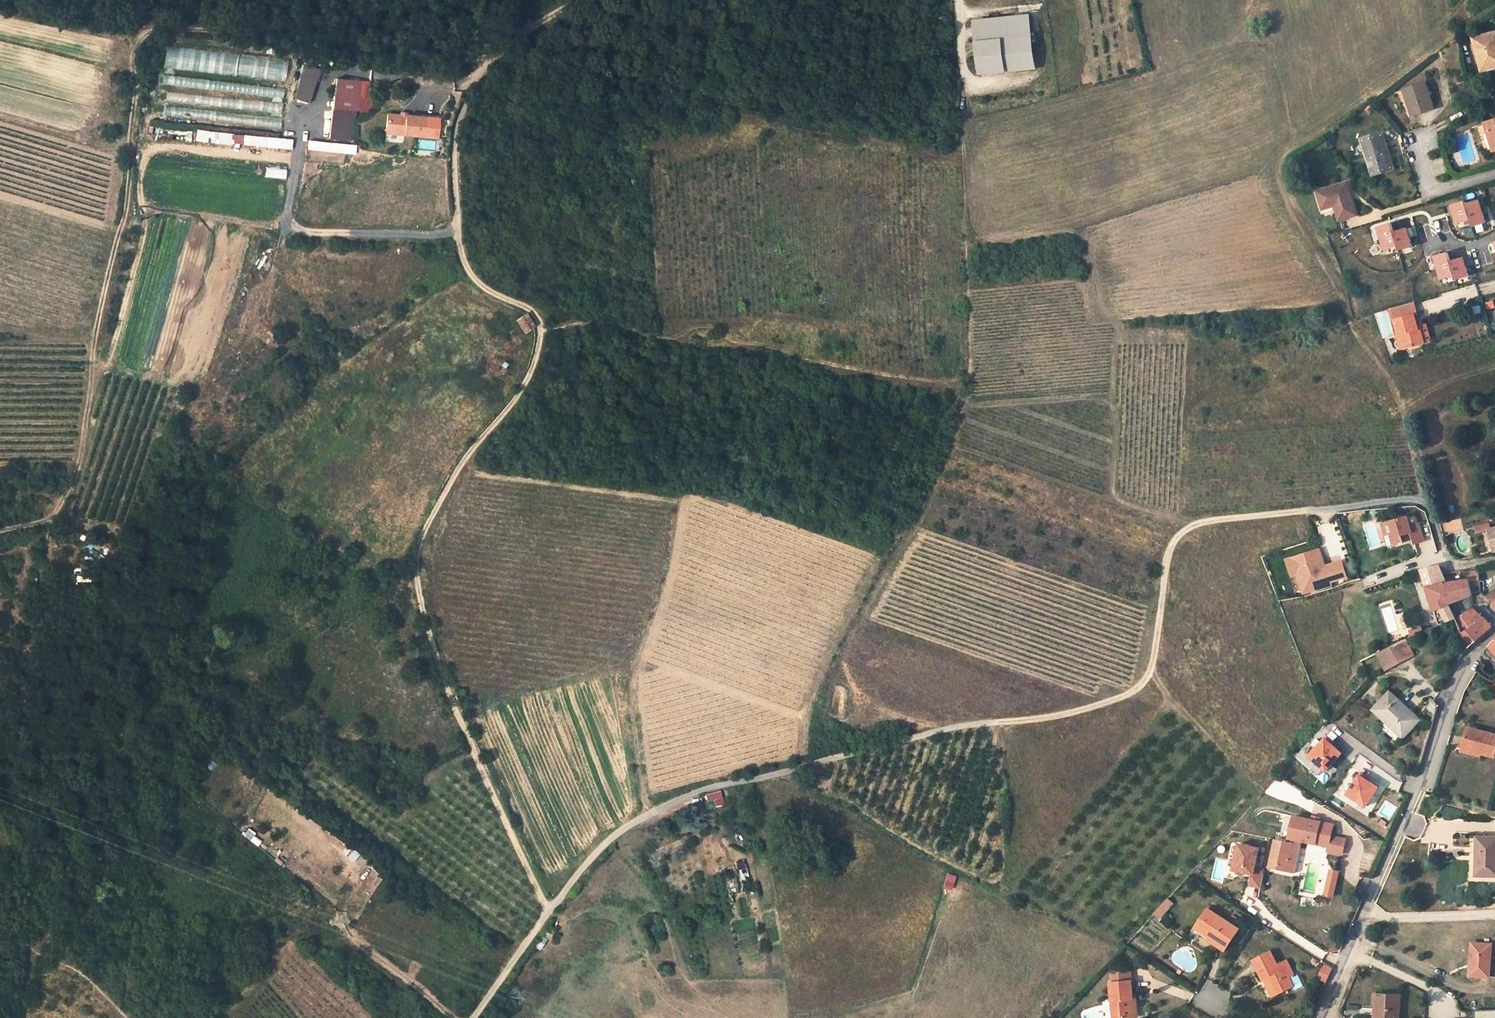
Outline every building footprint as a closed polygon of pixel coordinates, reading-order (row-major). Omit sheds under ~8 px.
[(1029,18),(993,22),(995,40),(976,42),(978,55),(1003,53),(1004,66),(1034,62),(1029,18)] [(995,40),(993,22),(974,24),(976,42),(995,40)] [(1474,39),(1480,61),(1484,60),(1487,70),(1494,68),(1494,33),(1474,39)] [(180,49),(178,71),(284,81),(286,59),(180,49)] [(1003,53),(978,55),(979,68),(1004,66),(1003,53)] [(293,102),(307,105),(315,66),(301,63),(293,102)] [(1404,90),(1412,116),(1434,109),(1425,83),(1404,90)] [(357,89),(332,86),(329,115),(353,118),(357,89)] [(405,120),(397,120),(396,123),(384,122),(382,143),(420,146),(422,126),(405,124),(405,120)] [(1485,123),(1493,151),(1494,150),(1494,120),(1485,123)] [(332,124),(332,127),(307,126),(307,136),(349,137),(350,125),(332,124)] [(1382,133),(1362,139),(1373,175),(1390,170),(1384,153),(1388,152),(1382,133)] [(290,148),(291,138),(265,136),(265,146),(290,148)] [(355,151),(355,141),(306,141),(306,151),(355,151)] [(1357,215),(1348,182),(1317,192),(1322,207),(1334,203),(1335,206),(1339,220),(1357,215)] [(1457,223),(1470,220),(1472,227),(1486,223),(1479,200),(1466,204),(1465,202),(1452,206),(1457,223)] [(1385,250),(1398,246),(1399,250),(1412,246),(1407,229),(1394,233),(1391,224),(1378,228),(1385,250)] [(1457,249),(1448,251),(1450,257),(1459,255),(1457,249)] [(1441,279),(1454,275),(1456,279),(1469,276),(1463,258),(1451,262),(1448,253),(1435,257),(1441,279)] [(1476,286),(1461,289),(1463,298),(1478,294),(1476,286)] [(1415,315),(1417,314),(1414,302),(1389,309),(1392,321),(1395,320),(1399,335),(1400,334),(1404,348),(1431,341),(1426,324),(1418,326),(1415,315)] [(666,310),(660,309),(659,319),(668,320),(669,310),(666,310)] [(513,329),(521,339),(530,332),(529,329),(523,320),(513,329)] [(1415,544),(1424,541),(1419,523),(1410,526),(1407,517),(1383,524),(1386,535),(1391,534),(1394,544),(1404,542),(1402,538),(1406,537),(1407,541),(1413,539),(1415,544)] [(1445,534),(1463,531),(1461,519),(1443,522),(1445,534)] [(1490,529),(1491,529),(1490,523),(1474,527),(1476,533),(1490,530),(1490,529)] [(1322,567),(1326,566),(1320,549),(1316,550),(1322,567)] [(1316,550),(1288,562),(1294,575),(1301,573),(1309,593),(1335,583),(1334,580),(1346,575),(1341,560),(1326,566),(1322,567),(1316,550)] [(1470,580),(1446,582),(1440,566),(1421,570),(1439,626),(1455,618),(1447,601),(1472,596),(1470,580)] [(1494,603),(1494,590),(1487,598),(1494,604),(1494,603)] [(1472,626),(1462,632),(1469,647),(1487,631),(1491,626),(1484,617),(1481,615),(1473,608),(1463,614),(1468,620),(1472,626)] [(1413,656),(1414,655),(1407,639),(1378,653),(1386,670),(1413,656)] [(1494,664),(1494,642),(1484,652),(1494,664)] [(463,691),(455,693),(457,701),(465,698),(463,691)] [(1390,692),(1373,710),(1403,737),(1418,721),(1407,711),(1408,709),(1390,692)] [(1468,727),(1462,748),(1494,757),(1494,755),(1494,735),(1468,727)] [(1342,753),(1332,744),(1333,742),(1327,737),(1310,756),(1326,771),(1342,753)] [(1378,787),(1367,780),(1368,778),(1361,774),(1348,795),(1366,806),(1378,787)] [(709,807),(717,804),(715,798),(707,801),(709,807)] [(1378,824),(1385,826),(1388,817),(1380,815),(1378,824)] [(1289,842),(1275,839),(1271,860),(1270,860),(1268,867),(1278,869),(1295,872),(1302,841),(1329,846),(1328,851),(1343,854),(1346,839),(1331,836),(1334,825),(1294,816),(1289,842)] [(241,835),(257,845),(262,839),(245,828),(241,835)] [(1477,838),(1476,877),(1494,877),(1494,839),(1477,838)] [(1233,870),(1253,874),(1250,885),(1261,888),(1264,872),(1254,870),(1259,848),(1239,844),(1233,870)] [(366,875),(372,868),(359,856),(352,864),(366,875)] [(739,878),(747,876),(744,860),(736,861),(739,878)] [(1339,872),(1332,870),(1327,895),(1333,896),(1339,872)] [(951,889),(955,874),(945,872),(941,887),(951,889)] [(288,899),(296,905),(303,896),(295,890),(288,899)] [(1167,896),(1152,913),(1159,920),(1174,903),(1167,896)] [(1242,929),(1210,908),(1197,927),(1212,936),(1214,934),(1231,945),(1242,929)] [(754,928),(738,935),(742,944),(757,937),(754,928)] [(544,944),(549,937),(543,931),(537,939),(544,944)] [(1491,944),(1472,943),(1470,975),(1489,977),(1491,944)] [(1294,979),(1288,962),(1278,965),(1273,951),(1256,957),(1264,981),(1270,979),(1275,994),(1293,988),(1294,992),(1303,989),(1299,977),(1294,979)] [(1328,975),(1331,967),(1323,964),(1320,972),(1328,975)] [(1130,975),(1113,976),(1113,984),(1110,984),(1112,1017),(1133,1017),(1130,975)] [(1178,991),(1176,996),(1191,999),(1192,993),(1178,991)] [(1398,995),(1377,994),(1376,1017),(1397,1017),(1398,995)]
